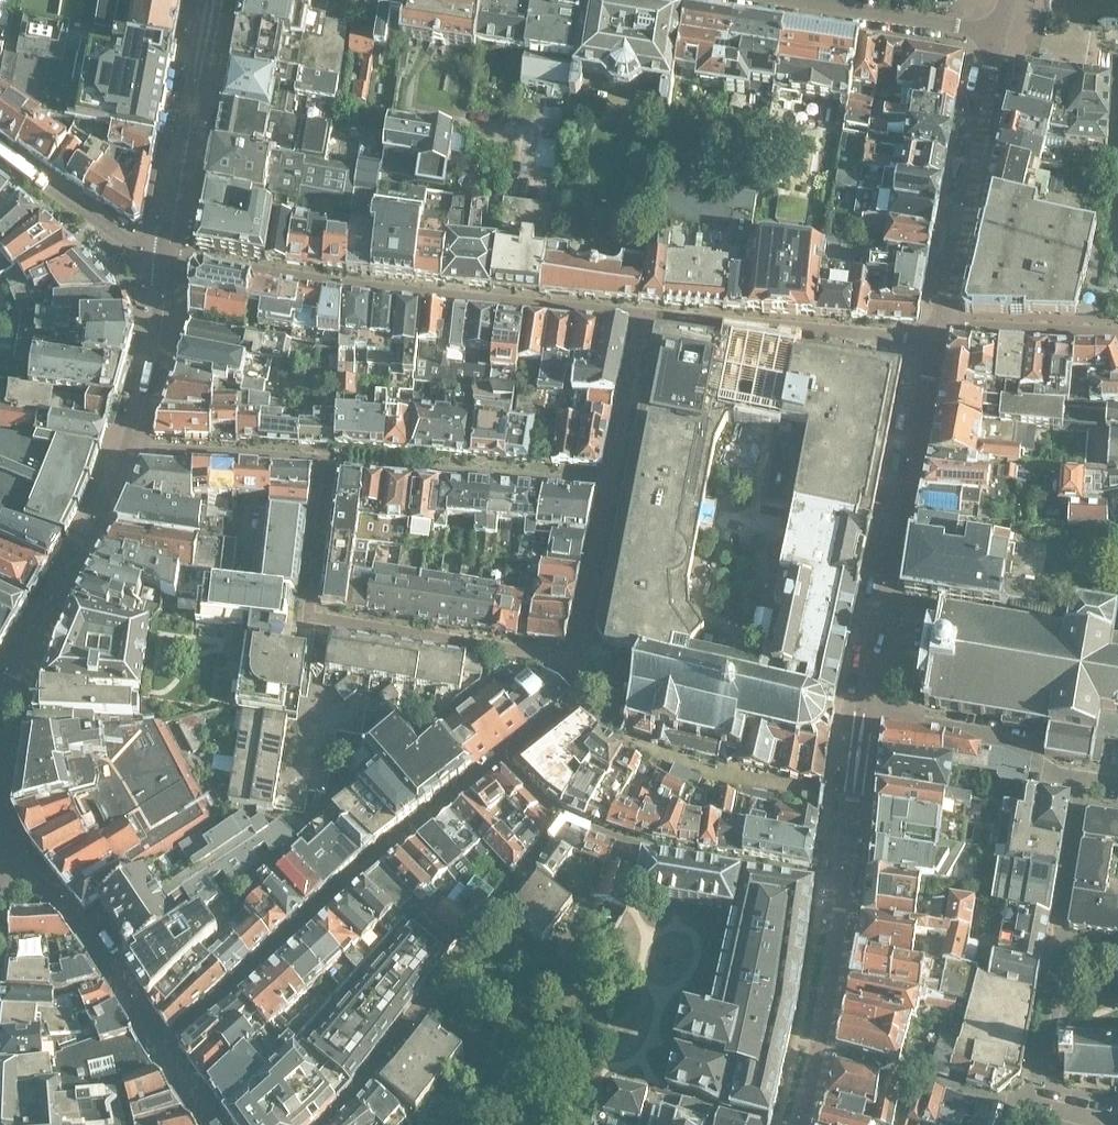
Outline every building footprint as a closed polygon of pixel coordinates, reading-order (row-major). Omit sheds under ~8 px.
[(173,43),(135,36),(134,37),(128,36),(128,35),(115,33),(96,30),(78,27),(83,0),(41,0),(41,1),(38,0),(14,0),(8,34),(0,72),(0,85),(9,91),(6,113),(0,122),(0,134),(13,143),(14,142),(31,118),(37,122),(43,116),(51,117),(79,122),(156,137),(173,43)] [(7,29),(10,15),(12,0),(0,0),(0,28),(7,29)] [(96,30),(115,33),(121,0),(101,0),(96,30)] [(128,35),(128,36),(134,37),(135,36),(173,43),(180,7),(136,0),(134,0),(128,35)] [(239,27),(264,30),(286,34),(345,43),(348,18),(311,12),(283,7),(284,2),(270,0),(243,0),(239,27)] [(284,2),(283,7),(311,12),(312,0),(270,0),(284,2)] [(355,10),(370,12),(367,31),(353,29),(349,55),(364,57),(360,84),(369,84),(381,12),(383,0),(357,0),(355,10)] [(381,12),(375,47),(387,48),(392,14),(405,16),(407,0),(383,0),(381,12)] [(405,16),(401,39),(476,51),(478,44),(484,0),(407,0),(405,16)] [(478,44),(526,52),(534,0),(484,0),(478,44)] [(526,52),(526,53),(521,86),(541,90),(539,101),(549,103),(551,91),(570,94),(586,0),(534,0),(526,52)] [(629,1),(625,0),(586,0),(570,94),(577,95),(582,91),(584,76),(582,73),(604,77),(613,88),(631,91),(644,83),(665,87),(662,89),(661,104),(663,109),(670,111),(675,82),(685,11),(659,7),(659,5),(642,3),(643,0),(629,0),(629,1)] [(328,4),(327,14),(346,17),(348,7),(328,4)] [(686,10),(685,11),(675,82),(696,86),(696,87),(724,91),(735,17),(734,17),(734,18),(732,18),(722,17),(723,15),(709,12),(708,14),(700,13),(700,12),(697,12),(696,13),(690,12),(690,11),(689,11),(689,10),(686,10)] [(737,18),(735,17),(724,91),(773,98),(774,89),(776,89),(785,27),(785,25),(782,25),(781,25),(781,26),(773,25),(773,24),(771,23),(770,24),(762,23),(762,21),(748,19),(748,20),(738,19),(737,18)] [(814,31),(785,27),(776,89),(774,89),(773,98),(773,101),(802,104),(803,96),(834,101),(841,102),(840,109),(838,109),(837,117),(838,117),(837,126),(845,127),(854,76),(847,75),(849,64),(856,65),(860,39),(844,36),(828,33),(829,27),(825,27),(824,27),(820,26),(819,26),(815,25),(814,31)] [(239,27),(231,66),(257,71),(257,70),(340,83),(345,43),(286,34),(264,30),(239,27)] [(856,66),(854,76),(844,134),(868,137),(874,102),(859,100),(862,85),(876,88),(879,72),(878,71),(883,43),(860,39),(856,65),(856,66)] [(878,71),(879,72),(893,74),(895,55),(904,56),(906,47),(883,43),(878,71)] [(906,47),(904,56),(901,74),(939,78),(959,82),(961,73),(959,72),(960,66),(962,65),(964,56),(906,47)] [(1018,64),(1004,121),(1049,131),(1066,135),(1065,153),(1065,170),(1074,171),(1085,173),(1087,142),(1106,144),(1111,78),(1018,64)] [(231,66),(224,106),(332,124),(340,83),(257,70),(257,71),(231,66)] [(915,88),(913,100),(955,106),(959,82),(939,78),(901,74),(899,73),(897,85),(915,88)] [(364,85),(354,84),(352,99),(362,100),(364,85)] [(6,113),(9,91),(0,85),(0,122),(6,113)] [(885,120),(890,121),(906,123),(906,124),(909,124),(909,122),(951,129),(952,124),(955,106),(913,100),(903,98),(901,111),(886,108),(885,120)] [(224,106),(217,144),(244,148),(326,163),(332,124),(224,106)] [(43,116),(37,122),(31,118),(14,142),(50,168),(69,139),(47,124),(51,117),(43,116)] [(871,120),(869,134),(888,137),(889,131),(888,131),(890,121),(885,120),(884,118),(871,117),(871,120)] [(390,120),(384,153),(421,160),(420,164),(423,164),(420,186),(445,191),(449,169),(456,129),(427,124),(426,126),(390,120)] [(888,131),(889,131),(907,133),(909,124),(906,124),(906,123),(890,121),(888,131)] [(1004,121),(999,138),(1045,149),(1065,153),(1066,135),(1049,131),(1004,121)] [(87,149),(106,161),(113,150),(129,155),(130,155),(138,159),(142,161),(144,161),(146,162),(151,164),(156,137),(79,122),(76,127),(87,149)] [(909,124),(907,133),(904,147),(906,148),(947,154),(951,130),(951,129),(909,122),(909,124)] [(999,138),(995,154),(1041,166),(1063,171),(1064,163),(1043,158),(1045,149),(999,138)] [(69,139),(50,168),(68,180),(81,159),(86,151),(85,151),(86,150),(69,139)] [(878,144),(867,142),(866,142),(863,166),(897,172),(898,171),(943,178),(947,154),(906,148),(904,147),(895,147),(893,159),(876,156),(878,144)] [(217,144),(209,185),(249,193),(277,197),(274,214),(294,217),(294,214),(297,200),(352,207),(358,168),(326,163),(244,148),(217,144)] [(106,161),(105,162),(85,191),(98,199),(108,184),(121,193),(144,161),(142,161),(138,159),(129,174),(118,167),(124,157),(128,158),(130,155),(129,155),(113,150),(106,161)] [(995,154),(991,171),(1037,182),(1041,166),(995,154)] [(81,159),(68,180),(85,191),(105,162),(94,155),(88,164),(81,159)] [(108,184),(98,199),(135,223),(141,220),(151,164),(146,162),(144,161),(121,193),(108,184)] [(897,172),(896,186),(861,179),(859,190),(894,196),(939,202),(943,178),(898,171),(897,172)] [(1037,182),(991,171),(988,187),(1033,198),(1037,182)] [(857,189),(859,176),(838,172),(836,185),(857,189)] [(12,190),(0,182),(0,203),(12,190)] [(378,228),(373,274),(415,279),(422,222),(424,222),(426,204),(428,191),(379,184),(374,215),(378,215),(377,222),(376,228),(378,228)] [(1059,186),(1050,184),(1049,191),(1058,193),(1059,186)] [(209,185),(204,216),(229,220),(231,205),(246,208),(249,193),(209,185)] [(961,304),(966,312),(1076,315),(1083,286),(1084,287),(1091,254),(1090,254),(1097,225),(1036,211),(1039,199),(1033,198),(988,187),(961,304)] [(0,203),(0,218),(21,198),(12,190),(0,203)] [(859,190),(854,215),(888,220),(934,227),(939,202),(894,196),(859,190)] [(428,191),(426,204),(452,207),(453,199),(454,195),(428,191)] [(801,225),(804,201),(776,197),(773,221),(801,225)] [(0,253),(42,217),(21,198),(0,218),(0,253)] [(463,217),(465,201),(453,199),(452,207),(451,216),(463,217)] [(497,244),(492,287),(510,288),(511,288),(516,288),(516,289),(523,235),(528,235),(532,203),(504,199),(499,237),(499,238),(498,244),(497,244)] [(448,243),(443,282),(492,287),(497,244),(498,244),(499,238),(485,237),(490,203),(472,200),(468,235),(461,235),(463,217),(451,216),(450,216),(449,225),(450,225),(449,233),(448,233),(447,242),(448,243)] [(523,235),(516,289),(517,289),(521,289),(521,290),(540,292),(546,252),(548,243),(554,206),(532,203),(528,235),(523,235)] [(204,216),(198,247),(199,247),(199,249),(267,259),(274,214),(275,208),(251,204),(247,223),(229,220),(204,216)] [(422,222),(415,279),(443,282),(448,243),(447,242),(448,233),(449,233),(450,225),(449,225),(450,216),(451,216),(452,207),(426,204),(424,222),(422,222)] [(338,212),(353,214),(353,208),(339,206),(338,212)] [(350,253),(348,272),(365,274),(365,273),(373,274),(378,228),(376,228),(377,222),(370,221),(371,209),(354,207),(351,225),(351,226),(349,252),(350,253)] [(274,214),(267,259),(287,263),(293,225),(294,217),(274,214)] [(293,225),(287,263),(305,266),(309,228),(310,221),(311,217),(294,214),(294,217),(293,225)] [(887,232),(884,245),(904,249),(930,253),(929,252),(934,227),(888,220),(863,216),(861,228),(887,232)] [(0,253),(0,279),(4,277),(18,267),(64,237),(42,217),(0,253)] [(310,221),(309,228),(305,266),(324,269),(328,230),(329,223),(310,221)] [(328,230),(324,269),(348,272),(350,253),(349,252),(351,226),(334,224),(333,231),(328,230)] [(749,269),(749,272),(745,310),(762,311),(798,314),(798,313),(816,314),(819,287),(822,260),(826,261),(827,244),(764,236),(749,247),(746,269),(749,269)] [(853,268),(868,270),(867,274),(870,275),(896,278),(894,299),(921,302),(927,269),(902,265),(871,259),(867,259),(843,254),(841,253),(843,237),(828,236),(827,244),(826,261),(826,262),(853,268)] [(84,257),(64,237),(18,267),(2,278),(9,291),(11,290),(31,281),(84,257)] [(548,243),(546,252),(540,292),(543,292),(544,292),(590,297),(596,260),(582,259),(578,258),(574,256),(572,254),(571,251),(572,247),(548,243)] [(871,259),(902,265),(927,269),(930,253),(904,249),(884,245),(872,243),(870,243),(867,259),(871,259)] [(596,260),(590,297),(641,301),(646,259),(622,255),(622,258),(620,261),(619,261),(617,263),(615,263),(612,263),(600,261),(596,260)] [(647,255),(646,259),(641,301),(664,303),(664,302),(669,258),(647,255)] [(669,258),(664,302),(664,303),(725,308),(729,271),(730,263),(713,261),(713,258),(687,256),(686,259),(669,258)] [(85,258),(84,257),(31,281),(11,290),(16,303),(19,306),(35,304),(76,297),(97,295),(120,294),(85,258)] [(853,291),(852,317),(868,319),(870,301),(871,300),(872,295),(870,289),(869,289),(870,275),(867,274),(868,270),(853,268),(853,291)] [(729,271),(725,308),(745,310),(749,272),(729,271)] [(193,276),(191,293),(238,301),(238,303),(249,305),(297,312),(301,289),(282,286),(282,287),(277,286),(277,285),(253,281),(252,281),(252,282),(200,272),(198,273),(199,274),(196,276),(195,275),(193,276)] [(870,301),(868,319),(918,320),(921,302),(894,299),(896,278),(870,275),(869,289),(870,289),(872,295),(871,300),(870,301)] [(819,287),(816,314),(852,317),(853,291),(819,287)] [(297,312),(294,329),(317,333),(319,333),(319,316),(321,317),(325,293),(301,289),(297,312)] [(191,294),(190,317),(206,320),(206,321),(245,328),(248,317),(260,320),(259,329),(292,336),(293,331),(294,331),(294,329),(297,312),(249,305),(238,303),(238,301),(191,293),(191,294)] [(317,333),(317,335),(316,344),(331,346),(331,350),(341,350),(343,295),(325,293),(321,317),(319,316),(319,333),(317,333)] [(76,297),(35,304),(32,305),(34,314),(34,316),(129,315),(120,294),(97,295),(76,297)] [(343,295),(341,350),(339,397),(357,398),(357,380),(358,348),(368,349),(374,299),(343,295)] [(396,302),(374,299),(368,349),(358,348),(357,380),(389,383),(390,375),(390,365),(396,302)] [(423,304),(396,302),(390,365),(405,366),(404,374),(416,374),(417,360),(419,343),(419,339),(423,304)] [(419,339),(419,343),(438,345),(436,361),(443,362),(444,354),(444,346),(449,307),(423,304),(419,339)] [(449,307),(445,344),(444,354),(448,355),(465,357),(466,349),(470,309),(449,307)] [(470,309),(466,349),(482,351),(480,368),(491,369),(493,368),(498,312),(470,309)] [(525,315),(498,312),(493,368),(492,372),(517,375),(519,360),(525,315)] [(132,338),(129,315),(34,316),(34,314),(22,315),(20,327),(36,330),(37,335),(56,337),(56,331),(71,331),(71,327),(82,328),(82,339),(132,338)] [(525,315),(519,360),(533,361),(530,381),(522,381),(521,381),(520,393),(533,394),(533,399),(537,399),(538,392),(550,317),(525,315)] [(576,320),(550,317),(538,392),(563,395),(571,358),(576,320)] [(576,320),(571,358),(598,361),(605,322),(576,320)] [(572,392),(574,392),(589,394),(615,396),(615,394),(630,325),(605,322),(598,361),(596,372),(576,370),(572,392)] [(185,345),(248,358),(258,360),(288,365),(293,343),(274,339),(244,333),(195,324),(191,323),(185,345)] [(35,351),(84,358),(125,364),(132,338),(82,339),(71,339),(56,337),(37,335),(36,330),(20,327),(15,359),(33,363),(35,351)] [(787,347),(656,328),(596,633),(598,634),(607,647),(607,649),(637,655),(637,653),(639,654),(641,649),(758,676),(765,647),(776,650),(778,638),(776,637),(774,635),(773,632),(775,623),(777,621),(779,621),(781,621),(782,621),(785,607),(776,604),(797,506),(872,522),(873,520),(903,364),(787,347)] [(1000,343),(952,338),(948,359),(993,364),(991,384),(996,384),(1000,343)] [(996,384),(1001,385),(1021,387),(1025,342),(1000,340),(1000,343),(996,384)] [(1025,342),(1021,387),(1046,390),(1050,344),(1047,343),(1031,344),(1031,343),(1025,342)] [(1046,390),(1045,399),(1069,402),(1072,371),(1075,345),(1072,345),(1071,345),(1050,344),(1046,390)] [(185,345),(178,368),(214,376),(214,381),(215,381),(219,382),(220,377),(229,378),(236,380),(235,385),(238,386),(237,389),(242,390),(241,394),(250,396),(249,411),(262,411),(284,412),(286,412),(287,403),(271,400),(271,398),(264,397),(266,384),(243,380),(248,358),(185,345)] [(1072,371),(1074,371),(1094,373),(1093,378),(1093,383),(1107,383),(1117,383),(1117,355),(1114,345),(1075,345),(1072,371)] [(33,363),(30,385),(91,393),(102,394),(116,396),(125,364),(84,358),(35,351),(33,363)] [(993,364),(948,359),(941,396),(985,399),(996,400),(1000,400),(1000,397),(1001,385),(996,384),(991,384),(993,364)] [(477,414),(472,456),(506,459),(512,419),(512,414),(516,386),(490,383),(491,369),(480,368),(417,360),(415,383),(471,389),(477,409),(477,414)] [(175,380),(174,383),(213,390),(215,381),(214,381),(214,376),(178,368),(175,380)] [(174,383),(166,404),(211,408),(212,409),(212,412),(213,412),(226,413),(238,413),(238,412),(238,411),(249,411),(250,396),(241,394),(242,390),(237,389),(238,386),(235,385),(236,380),(229,378),(228,384),(219,382),(215,381),(213,390),(174,383)] [(1090,403),(1117,404),(1117,383),(1107,383),(1093,383),(1091,383),(1090,403)] [(50,417),(54,417),(107,426),(116,396),(102,394),(91,393),(89,403),(54,397),(55,393),(22,387),(11,385),(10,392),(0,390),(0,409),(40,416),(50,417)] [(389,388),(389,396),(385,449),(408,450),(413,408),(399,407),(401,389),(389,388)] [(615,396),(589,394),(574,392),(573,410),(581,412),(581,408),(587,408),(587,411),(594,411),(612,414),(615,396)] [(357,404),(357,409),(356,421),(362,421),(360,447),(385,449),(389,396),(378,395),(377,413),(368,412),(368,404),(358,403),(357,404)] [(941,396),(937,415),(983,421),(1000,422),(1037,426),(1062,428),(1065,406),(1002,401),(1002,403),(985,401),(985,399),(941,396)] [(433,409),(429,452),(450,454),(455,411),(456,398),(447,397),(446,410),(433,409)] [(455,411),(450,454),(472,456),(477,414),(476,413),(464,412),(465,399),(456,398),(455,411)] [(165,409),(156,434),(174,434),(212,436),(212,428),(213,412),(212,412),(169,408),(169,409),(165,409)] [(337,413),(336,445),(360,447),(362,421),(356,421),(357,409),(337,408),(337,413)] [(413,408),(408,450),(429,452),(433,409),(413,408)] [(1106,426),(1106,428),(1117,429),(1117,409),(1107,408),(1106,426)] [(24,437),(100,452),(107,426),(54,417),(52,428),(41,425),(41,428),(39,427),(39,425),(40,416),(0,409),(0,433),(24,437)] [(238,428),(237,438),(260,439),(262,411),(249,411),(238,411),(238,412),(239,413),(238,428)] [(262,411),(260,439),(299,442),(300,421),(283,420),(284,412),(262,411)] [(582,422),(576,464),(597,466),(602,463),(612,414),(594,411),(593,422),(583,422),(582,422)] [(212,428),(212,436),(211,441),(223,442),(226,413),(213,412),(212,428)] [(226,413),(223,442),(236,442),(237,438),(238,428),(239,413),(238,412),(238,413),(226,413)] [(300,421),(299,442),(336,445),(337,413),(326,413),(316,412),(315,422),(300,421)] [(937,415),(929,452),(976,457),(978,458),(978,459),(1009,461),(1020,462),(1021,450),(1034,452),(1037,426),(983,421),(937,415)] [(558,416),(552,462),(576,464),(582,422),(583,422),(584,419),(558,416)] [(512,419),(506,459),(529,460),(536,421),(512,419)] [(1108,468),(1108,469),(1117,470),(1117,433),(1088,431),(1085,467),(1108,468)] [(6,523),(7,522),(12,523),(12,522),(13,520),(58,535),(59,533),(66,537),(79,509),(91,480),(100,452),(24,437),(23,441),(0,437),(0,520),(6,523)] [(929,452),(926,467),(966,471),(967,466),(1005,469),(1006,466),(1008,466),(1009,461),(978,459),(978,458),(976,457),(929,452)] [(194,469),(194,496),(194,506),(203,508),(209,509),(208,495),(215,495),(217,463),(194,462),(194,469)] [(217,463),(215,495),(231,494),(238,494),(239,465),(217,463)] [(141,469),(130,495),(144,499),(194,506),(194,496),(194,469),(148,465),(141,469)] [(239,465),(238,494),(271,497),(271,488),(272,467),(239,465)] [(922,489),(981,493),(988,494),(991,477),(1016,480),(1017,466),(1008,466),(1006,466),(1005,469),(967,466),(966,471),(926,467),(922,489)] [(272,467),(271,488),(310,490),(312,470),(313,470),(313,469),(272,467)] [(1059,501),(1069,502),(1082,503),(1083,488),(1084,471),(1061,469),(1059,501)] [(339,471),(335,502),(360,505),(364,473),(339,471)] [(1083,488),(1082,503),(1107,505),(1104,496),(1117,493),(1117,473),(1084,471),(1083,488)] [(364,473),(360,505),(360,507),(372,508),(371,518),(379,519),(381,509),(385,475),(364,473)] [(381,509),(379,519),(379,522),(410,523),(415,477),(385,475),(381,509)] [(415,477),(410,523),(435,527),(442,479),(415,477)] [(442,479),(435,527),(435,531),(447,532),(448,517),(462,518),(466,481),(442,479)] [(466,481),(462,518),(477,519),(473,556),(483,557),(485,535),(492,483),(466,481)] [(492,483),(485,535),(483,557),(494,558),(496,535),(498,521),(506,522),(505,529),(512,530),(514,522),(518,486),(492,483)] [(518,486),(514,522),(513,527),(526,528),(525,538),(535,539),(537,529),(545,488),(518,486)] [(310,490),(271,488),(271,507),(307,512),(310,490)] [(545,488),(537,529),(559,530),(587,533),(595,492),(545,488)] [(922,489),(917,512),(960,519),(978,521),(980,509),(979,508),(981,493),(922,489)] [(1107,505),(1109,509),(1117,534),(1117,493),(1104,496),(1107,505)] [(130,495),(118,522),(122,523),(154,529),(162,531),(199,536),(201,536),(203,508),(194,506),(144,499),(130,495)] [(335,502),(331,535),(351,538),(350,546),(355,547),(360,507),(360,505),(335,502)] [(1082,503),(1069,502),(1068,525),(1108,525),(1109,509),(1107,505),(1082,503)] [(836,693),(872,522),(797,506),(776,604),(785,607),(782,621),(781,621),(779,621),(777,621),(775,623),(773,632),(774,635),(776,637),(778,638),(776,650),(765,647),(758,676),(810,687),(836,693)] [(258,586),(297,591),(306,517),(267,512),(258,586)] [(915,534),(914,539),(945,543),(946,544),(966,548),(968,538),(970,523),(959,521),(925,516),(925,517),(917,516),(917,518),(918,518),(917,523),(916,523),(914,533),(915,534)] [(0,520),(0,563),(1,559),(42,578),(63,541),(61,540),(56,538),(12,522),(12,523),(7,522),(6,523),(0,520)] [(117,528),(106,548),(163,562),(182,567),(194,569),(196,551),(212,553),(215,539),(199,536),(162,531),(154,529),(154,535),(122,528),(122,529),(117,528)] [(913,540),(905,592),(933,596),(951,599),(950,603),(977,607),(977,606),(993,609),(992,615),(1065,628),(1069,609),(1039,604),(1042,585),(1004,579),(1010,544),(1009,544),(1011,530),(995,529),(993,541),(968,538),(966,548),(966,553),(945,551),(945,543),(914,539),(914,540),(913,540)] [(553,534),(547,562),(580,567),(581,566),(587,533),(559,530),(559,534),(553,534)] [(331,535),(326,570),(352,573),(352,571),(355,547),(350,546),(351,538),(331,535)] [(106,548),(96,567),(148,580),(147,584),(155,587),(161,592),(176,598),(176,599),(177,599),(181,572),(162,568),(163,562),(106,548)] [(1,559),(0,563),(0,583),(31,597),(42,578),(1,559)] [(540,574),(538,582),(576,587),(580,567),(547,562),(542,562),(531,561),(528,572),(540,574)] [(369,607),(368,611),(391,615),(397,577),(398,567),(374,563),(373,569),(374,570),(374,573),(373,573),(373,574),(367,607),(369,607)] [(96,567),(86,585),(156,605),(160,592),(155,587),(147,584),(148,580),(96,567)] [(397,577),(391,615),(414,618),(420,581),(421,571),(398,567),(397,577)] [(352,573),(326,570),(322,604),(347,608),(352,573)] [(352,573),(347,608),(368,611),(369,607),(367,607),(373,574),(352,571),(352,573)] [(420,581),(414,618),(434,621),(440,584),(442,574),(421,571),(420,581)] [(440,584),(434,621),(453,624),(459,587),(461,577),(442,574),(440,584)] [(524,598),(535,600),(573,605),(576,587),(538,582),(528,580),(528,576),(521,574),(518,592),(525,593),(524,598)] [(459,587),(453,624),(473,627),(479,590),(480,581),(461,577),(459,587)] [(199,629),(199,636),(221,639),(229,640),(224,704),(237,705),(284,713),(297,715),(300,696),(307,697),(311,668),(291,665),(295,643),(297,627),(293,627),(297,591),(245,585),(206,581),(204,602),(202,613),(201,622),(201,629),(199,629)] [(479,590),(473,627),(493,631),(500,589),(499,588),(500,584),(480,581),(479,590)] [(156,605),(86,585),(76,602),(146,621),(156,609),(156,605)] [(17,622),(29,601),(0,587),(0,614),(17,622)] [(500,589),(493,631),(517,635),(520,620),(524,593),(500,588),(500,589)] [(925,704),(937,706),(937,707),(939,707),(939,706),(959,710),(962,711),(962,710),(981,714),(980,714),(984,715),(984,714),(1004,718),(1003,723),(1028,728),(1030,722),(1049,725),(1049,726),(1050,726),(1045,754),(1100,763),(1104,738),(1117,741),(1117,635),(1114,634),(1117,610),(1117,602),(1071,594),(1069,609),(1065,628),(992,615),(953,609),(952,610),(949,609),(949,608),(941,607),(940,615),(941,615),(940,625),(939,625),(938,628),(931,627),(929,638),(921,682),(929,683),(928,687),(929,687),(927,696),(926,700),(925,700),(925,704)] [(535,600),(530,619),(569,624),(573,605),(535,600)] [(42,684),(41,686),(139,690),(144,663),(146,650),(150,622),(146,621),(76,602),(42,684)] [(17,622),(0,614),(0,652),(17,622)] [(517,635),(528,636),(565,642),(569,624),(530,619),(530,622),(520,620),(517,635)] [(326,667),(326,669),(348,673),(354,635),(332,632),(329,651),(326,667)] [(354,635),(348,673),(371,676),(377,639),(354,635)] [(377,639),(371,676),(393,680),(399,643),(377,639)] [(399,643),(393,680),(415,684),(419,665),(422,646),(399,643)] [(419,665),(415,684),(438,687),(444,650),(422,646),(419,665)] [(619,717),(625,718),(624,722),(626,723),(624,729),(626,730),(626,729),(652,738),(651,742),(671,747),(719,758),(722,744),(741,749),(738,762),(770,769),(802,776),(824,780),(831,726),(832,726),(832,725),(833,723),(832,723),(834,714),(835,712),(834,711),(835,707),(833,707),(828,708),(823,695),(810,687),(758,676),(641,649),(639,657),(638,657),(630,694),(623,693),(622,697),(629,699),(625,714),(620,713),(619,717)] [(474,655),(444,650),(438,687),(460,691),(464,672),(482,675),(483,667),(474,655)] [(256,782),(252,805),(257,806),(273,809),(274,809),(304,814),(306,804),(307,797),(308,792),(314,793),(315,793),(320,794),(325,794),(336,731),(362,735),(366,710),(410,717),(411,712),(411,710),(411,709),(415,684),(419,665),(329,651),(326,667),(311,665),(311,668),(307,697),(300,696),(297,715),(297,720),(288,719),(287,719),(267,715),(263,738),(259,760),(256,782)] [(503,670),(496,664),(490,669),(500,674),(503,670)] [(544,674),(534,680),(555,703),(571,690),(547,671),(544,674)] [(528,674),(516,682),(517,683),(542,713),(555,703),(534,680),(534,681),(528,674)] [(499,685),(497,687),(527,725),(542,713),(517,683),(516,682),(515,683),(514,683),(509,687),(499,685)] [(496,685),(442,728),(473,767),(527,725),(497,687),(496,685)] [(139,690),(41,686),(41,688),(37,701),(37,703),(35,713),(33,713),(33,714),(32,714),(32,716),(33,716),(138,714),(139,713),(139,704),(139,692),(139,690)] [(243,711),(240,732),(285,739),(288,719),(287,719),(267,715),(243,711)] [(578,713),(550,735),(567,756),(578,747),(599,730),(578,713)] [(138,714),(33,716),(28,736),(117,728),(143,725),(142,718),(139,718),(139,715),(138,714)] [(200,748),(204,714),(174,720),(191,752),(200,748)] [(365,746),(367,749),(382,766),(419,809),(473,767),(442,728),(437,722),(425,732),(432,742),(424,749),(398,718),(365,746)] [(24,809),(16,811),(17,814),(20,813),(30,834),(28,835),(30,840),(49,865),(71,893),(77,890),(76,888),(108,868),(111,874),(127,863),(136,876),(145,870),(201,835),(218,823),(165,722),(154,723),(143,725),(117,728),(28,736),(18,807),(23,806),(24,809)] [(882,748),(882,750),(955,758),(955,760),(978,763),(981,751),(982,746),(961,737),(937,734),(901,729),(901,728),(884,726),(884,728),(884,733),(883,733),(883,735),(884,735),(883,748),(882,748)] [(599,730),(578,747),(589,758),(593,761),(610,770),(615,763),(623,748),(615,742),(599,730)] [(285,739),(240,732),(236,754),(281,761),(285,739)] [(550,735),(514,763),(544,793),(562,806),(576,783),(567,771),(575,765),(567,756),(550,735)] [(578,747),(567,756),(575,765),(582,773),(585,768),(587,769),(593,761),(589,758),(578,747)] [(623,748),(615,763),(623,767),(630,750),(625,747),(623,748)] [(630,750),(623,767),(622,768),(634,775),(641,758),(630,750)] [(882,750),(878,784),(946,794),(949,794),(962,796),(966,771),(987,774),(990,753),(981,751),(978,763),(955,760),(955,758),(882,750)] [(990,753),(987,774),(998,776),(998,778),(1001,782),(1021,786),(1022,785),(1026,786),(1030,768),(1003,755),(990,753)] [(281,761),(236,754),(232,781),(277,788),(281,761)] [(696,791),(702,779),(675,764),(669,778),(682,784),(696,791)] [(382,766),(360,784),(360,786),(398,825),(419,809),(382,766)] [(576,783),(562,806),(586,816),(607,779),(587,769),(585,768),(582,773),(576,783)] [(607,779),(586,816),(608,824),(620,800),(634,775),(622,768),(615,784),(607,779)] [(488,782),(506,800),(510,804),(511,803),(524,792),(503,771),(488,782)] [(682,784),(669,778),(662,792),(667,794),(672,796),(681,800),(686,786),(682,784)] [(232,781),(229,801),(252,805),(257,806),(273,809),(274,809),(277,788),(232,781)] [(488,782),(471,795),(489,814),(490,813),(506,800),(488,782)] [(876,805),(943,816),(945,804),(971,808),(972,798),(946,794),(878,784),(878,786),(879,786),(877,805),(876,805)] [(347,797),(334,809),(346,822),(348,821),(348,822),(351,820),(359,828),(376,843),(398,825),(360,786),(347,797)] [(620,800),(608,824),(636,833),(644,808),(647,801),(648,802),(650,795),(644,793),(637,789),(628,786),(620,800)] [(778,796),(743,789),(742,799),(744,799),(755,801),(777,805),(778,796)] [(1004,802),(1002,815),(1012,816),(1009,831),(1033,834),(1033,833),(1062,838),(1069,796),(1024,789),(1023,794),(1022,793),(1021,803),(1004,802)] [(524,792),(511,803),(525,818),(538,807),(524,792)] [(703,816),(699,848),(718,851),(723,818),(731,819),(736,795),(723,793),(720,811),(715,811),(715,816),(702,814),(702,815),(703,816)] [(644,808),(636,833),(654,840),(671,804),(672,801),(670,800),(672,796),(667,794),(661,807),(647,801),(644,808)] [(471,795),(452,809),(484,843),(503,826),(490,813),(489,814),(471,795)] [(723,818),(718,851),(743,854),(747,825),(755,801),(744,799),(738,821),(723,818)] [(755,801),(747,825),(816,839),(819,816),(779,805),(777,805),(755,801)] [(671,804),(654,840),(656,840),(678,844),(687,813),(688,813),(688,812),(671,804)] [(873,843),(872,845),(937,853),(960,855),(960,851),(965,820),(943,816),(876,805),(875,809),(876,809),(874,826),(874,827),(874,829),(873,843)] [(538,807),(525,818),(524,819),(527,821),(530,825),(541,836),(554,820),(538,807)] [(323,817),(335,830),(338,829),(360,856),(376,843),(359,828),(351,820),(348,822),(348,821),(346,822),(334,809),(323,817)] [(484,843),(452,809),(434,825),(464,858),(465,859),(474,850),(483,860),(491,853),(484,843)] [(1088,811),(1083,842),(1106,846),(1109,814),(1088,811)] [(518,831),(512,837),(515,840),(514,841),(527,854),(541,836),(530,825),(527,821),(524,819),(518,812),(509,821),(518,831)] [(687,813),(678,844),(692,846),(692,847),(693,847),(693,846),(698,847),(698,848),(699,848),(703,816),(702,815),(688,813),(687,813)] [(1106,846),(1113,847),(1113,848),(1117,849),(1117,815),(1109,814),(1106,846)] [(97,901),(99,900),(127,942),(123,945),(129,955),(128,955),(130,957),(136,952),(181,923),(203,910),(202,908),(222,892),(243,874),(269,854),(297,836),(281,821),(270,829),(262,817),(250,826),(244,816),(205,841),(201,835),(145,870),(136,876),(97,901)] [(333,828),(323,817),(298,839),(304,845),(292,854),(325,889),(353,864),(360,856),(338,829),(335,830),(333,828)] [(434,825),(418,838),(449,871),(455,874),(457,882),(463,875),(474,878),(478,874),(465,859),(464,858),(434,825)] [(747,825),(743,854),(811,867),(816,839),(747,825)] [(503,826),(484,843),(491,853),(511,873),(527,854),(514,841),(515,840),(512,837),(503,826)] [(554,844),(558,846),(573,853),(583,856),(590,835),(567,826),(554,844)] [(997,849),(995,861),(1057,870),(1062,838),(1033,833),(1033,834),(1009,831),(1007,850),(997,849)] [(590,835),(583,856),(606,865),(608,866),(609,865),(617,844),(590,835)] [(418,838),(400,852),(402,855),(432,885),(449,871),(418,838)] [(1083,842),(1079,866),(1115,872),(1117,864),(1111,863),(1113,848),(1113,847),(1106,846),(1083,842)] [(553,844),(537,869),(554,881),(573,853),(558,846),(554,844),(553,844)] [(617,844),(609,865),(637,875),(643,854),(617,844)] [(870,871),(921,878),(934,879),(956,882),(960,855),(937,853),(872,845),(870,871)] [(276,875),(305,907),(325,889),(292,854),(288,849),(267,864),(276,875)] [(384,866),(383,868),(415,899),(415,898),(427,912),(434,904),(423,892),(432,885),(402,855),(400,852),(384,866)] [(644,856),(643,862),(638,894),(733,909),(733,910),(735,911),(743,872),(739,871),(739,872),(711,868),(711,867),(708,867),(676,862),(676,861),(673,861),(673,862),(646,858),(646,857),(644,856)] [(1057,870),(995,861),(993,883),(1053,891),(1057,870)] [(77,890),(71,893),(85,910),(97,901),(136,876),(127,863),(111,874),(108,868),(76,888),(77,890)] [(608,866),(606,865),(594,897),(627,910),(637,875),(609,865),(608,866)] [(1079,866),(1074,893),(1105,898),(1109,876),(1115,877),(1115,872),(1079,866)] [(383,868),(366,882),(395,910),(403,919),(413,927),(427,912),(415,898),(415,899),(383,868)] [(921,878),(870,871),(865,914),(915,922),(946,927),(949,902),(918,898),(921,878)] [(268,889),(263,894),(287,923),(305,907),(276,875),(272,878),(266,872),(258,879),(268,889)] [(708,1010),(707,1012),(741,1021),(740,1026),(753,1029),(744,1067),(739,1066),(736,1082),(730,1107),(750,1112),(749,1113),(754,1114),(754,1113),(770,1118),(770,1119),(773,1119),(776,1104),(785,1061),(799,997),(802,971),(803,971),(806,944),(808,936),(814,883),(743,872),(735,911),(733,910),(711,1011),(708,1010)] [(473,921),(504,882),(492,873),(482,885),(476,879),(452,905),(473,921)] [(531,876),(506,909),(510,914),(508,917),(542,943),(574,902),(539,876),(536,880),(531,876)] [(366,882),(348,898),(380,927),(389,935),(403,919),(395,910),(366,882)] [(1053,891),(993,883),(990,902),(1006,905),(1050,915),(1053,891)] [(1105,898),(1074,893),(1068,928),(1085,931),(1085,930),(1100,932),(1105,898)] [(245,910),(254,920),(270,939),(287,923),(263,894),(245,910)] [(950,895),(949,902),(946,927),(951,927),(950,931),(969,934),(975,899),(950,895)] [(348,898),(330,915),(360,944),(362,945),(380,927),(348,898)] [(1100,932),(1117,934),(1117,900),(1105,898),(1100,932)] [(436,907),(428,913),(435,920),(435,921),(458,941),(473,921),(452,905),(449,903),(442,912),(436,907)] [(1049,915),(1006,906),(1002,927),(1046,935),(1049,915)] [(136,952),(130,957),(128,966),(146,994),(147,994),(149,997),(149,998),(150,1000),(201,950),(211,940),(219,935),(203,912),(203,910),(181,923),(136,952)] [(649,910),(613,1053),(640,1061),(664,971),(690,979),(705,924),(649,910)] [(13,920),(11,945),(48,944),(48,945),(70,944),(76,943),(53,913),(50,912),(17,913),(12,919),(13,920)] [(412,928),(447,955),(458,941),(435,921),(435,920),(428,913),(427,912),(413,927),(412,928)] [(915,922),(865,914),(860,949),(912,958),(916,935),(928,936),(929,933),(949,936),(950,931),(951,927),(946,927),(915,922)] [(330,915),(318,926),(345,958),(357,972),(364,963),(353,951),(360,944),(330,915)] [(233,939),(235,941),(249,958),(270,939),(254,920),(233,939)] [(379,952),(371,962),(416,997),(447,955),(412,928),(404,921),(395,932),(404,939),(388,959),(379,952)] [(318,926),(300,942),(326,975),(345,958),(318,926)] [(1046,935),(1002,927),(998,949),(1018,952),(1017,959),(1037,964),(1037,963),(1041,963),(1046,935)] [(950,931),(949,936),(945,961),(947,962),(963,965),(964,965),(969,937),(969,934),(950,931)] [(560,946),(554,953),(590,980),(612,937),(604,932),(587,966),(560,946)] [(224,952),(214,962),(228,978),(249,958),(235,941),(225,952),(224,952)] [(300,942),(279,960),(307,993),(326,975),(300,942)] [(76,943),(58,948),(63,963),(65,971),(89,964),(90,963),(76,943)] [(48,944),(11,945),(9,969),(41,969),(42,966),(63,963),(58,948),(48,949),(48,945),(48,944)] [(860,949),(854,981),(863,982),(863,981),(890,986),(939,997),(939,998),(957,1001),(970,1004),(978,972),(979,968),(963,965),(947,962),(946,964),(926,960),(912,958),(860,949)] [(201,950),(150,1000),(159,1013),(213,963),(201,950)] [(1037,964),(1017,959),(993,953),(988,977),(1008,987),(1035,993),(1041,963),(1037,963),(1037,964)] [(279,960),(260,977),(288,1010),(307,993),(279,960)] [(214,962),(213,963),(159,1013),(170,1029),(228,978),(214,962)] [(416,997),(371,962),(363,972),(371,978),(355,999),(345,991),(337,1001),(385,1039),(394,1026),(416,997)] [(54,987),(54,996),(63,996),(67,995),(102,985),(89,964),(65,971),(62,972),(65,985),(54,987)] [(41,969),(9,969),(6,993),(54,996),(54,987),(52,970),(41,969)] [(988,977),(978,972),(970,1004),(960,1042),(958,1042),(954,1055),(955,1056),(954,1059),(972,1065),(972,1067),(997,1072),(1004,1073),(1005,1066),(1021,1072),(1027,1038),(1036,993),(1035,993),(1008,987),(988,977)] [(241,996),(258,1015),(270,1027),(284,1014),(288,1010),(260,977),(240,995),(241,996)] [(854,981),(849,1001),(913,1017),(916,1017),(916,1015),(917,1015),(919,1001),(926,1002),(925,1005),(953,1011),(957,1001),(939,998),(939,997),(890,986),(863,981),(863,982),(854,981)] [(79,996),(87,1016),(90,1022),(117,1007),(106,988),(79,996)] [(54,996),(6,993),(4,1012),(74,1014),(69,1000),(67,995),(63,996),(54,996)] [(307,993),(288,1010),(284,1014),(293,1022),(316,1001),(307,993)] [(2,1035),(37,1032),(50,1031),(52,1039),(83,1037),(77,1020),(87,1016),(79,996),(69,1000),(74,1014),(4,1012),(2,1035)] [(194,1060),(191,1062),(208,1083),(209,1082),(246,1048),(262,1032),(252,1021),(258,1015),(241,996),(234,1002),(246,1014),(239,1020),(238,1019),(222,1032),(223,1034),(194,1060)] [(294,1035),(321,1006),(316,1001),(287,1028),(294,1035)] [(385,1039),(337,1001),(329,1012),(337,1018),(321,1038),(311,1030),(303,1040),(351,1082),(385,1039)] [(913,1017),(849,1001),(844,1020),(907,1039),(907,1038),(913,1017)] [(234,1002),(212,1020),(222,1032),(238,1019),(239,1020),(246,1014),(234,1002)] [(158,1123),(186,1116),(186,1115),(165,1084),(117,1007),(90,1022),(100,1041),(63,1053),(63,1056),(55,1058),(57,1061),(45,1065),(10,1069),(10,1067),(0,1067),(0,1124),(158,1124),(158,1123)] [(686,1008),(678,1045),(732,1058),(740,1026),(741,1021),(707,1012),(707,1013),(686,1008)] [(212,1020),(180,1046),(191,1062),(194,1060),(223,1034),(222,1032),(212,1020)] [(844,1020),(838,1046),(898,1062),(899,1058),(901,1059),(907,1039),(844,1020)] [(421,1023),(407,1041),(446,1071),(463,1049),(429,1022),(426,1026),(421,1023)] [(941,1036),(930,1072),(949,1078),(951,1072),(952,1068),(950,1068),(953,1060),(954,1060),(954,1059),(955,1056),(954,1055),(958,1042),(960,1042),(964,1024),(955,1022),(950,1038),(941,1036)] [(732,1058),(678,1045),(669,1085),(678,1088),(678,1089),(689,1092),(690,1090),(702,1093),(720,1103),(720,1102),(720,1101),(725,1079),(736,1082),(739,1066),(744,1067),(753,1029),(740,1026),(732,1058)] [(1058,1063),(1062,1063),(1063,1065),(1065,1066),(1064,1076),(1062,1076),(1062,1079),(1064,1079),(1064,1081),(1066,1082),(1066,1079),(1080,1080),(1080,1083),(1082,1083),(1083,1081),(1096,1082),(1096,1084),(1098,1085),(1099,1082),(1111,1083),(1111,1086),(1113,1086),(1114,1083),(1117,1084),(1117,1036),(1116,1036),(1116,1033),(1113,1033),(1113,1035),(1100,1034),(1100,1032),(1098,1032),(1097,1034),(1084,1034),(1084,1031),(1082,1031),(1082,1034),(1069,1033),(1069,1030),(1067,1030),(1066,1033),(1064,1033),(1064,1035),(1066,1035),(1066,1046),(1064,1046),(1063,1048),(1059,1048),(1059,1052),(1061,1053),(1061,1058),(1060,1058),(1060,1059),(1059,1059),(1058,1063)] [(10,1067),(10,1069),(45,1065),(44,1048),(53,1047),(52,1039),(50,1031),(37,1032),(2,1035),(0,1049),(0,1067),(10,1067)] [(209,1082),(208,1083),(227,1113),(250,1092),(269,1074),(289,1054),(286,1051),(295,1040),(290,1034),(278,1046),(262,1031),(262,1032),(246,1048),(209,1082)] [(351,1082),(303,1040),(295,1050),(336,1100),(352,1083),(351,1082)] [(397,1054),(391,1060),(396,1064),(431,1091),(446,1071),(407,1041),(397,1054)] [(925,1046),(909,1041),(906,1054),(922,1058),(925,1046)] [(289,1054),(269,1074),(250,1092),(227,1113),(236,1124),(312,1124),(318,1119),(336,1100),(295,1050),(295,1049),(289,1054)] [(952,1068),(951,1072),(952,1073),(953,1072),(967,1076),(969,1077),(972,1067),(972,1065),(954,1059),(954,1060),(953,1060),(950,1068),(952,1068)] [(391,1060),(376,1077),(417,1109),(431,1091),(396,1064),(391,1060)] [(831,1085),(828,1097),(867,1107),(875,1109),(881,1075),(836,1062),(832,1078),(830,1084),(831,1085)] [(969,1077),(968,1083),(997,1092),(1020,1075),(1021,1072),(1005,1066),(1004,1073),(997,1072),(972,1067),(969,1077)] [(447,1124),(462,1124),(495,1102),(501,1075),(493,1073),(487,1098),(447,1124)] [(875,1109),(873,1123),(879,1124),(893,1124),(901,1083),(900,1083),(900,1080),(881,1075),(875,1109)] [(720,1102),(720,1103),(725,1106),(730,1107),(736,1082),(725,1079),(720,1101),(720,1102)] [(611,1080),(604,1110),(620,1114),(621,1116),(624,1116),(626,1115),(640,1118),(640,1119),(641,1119),(649,1089),(611,1080)] [(355,1100),(374,1118),(384,1124),(393,1124),(403,1114),(399,1106),(373,1082),(355,1100)] [(908,1119),(918,1123),(929,1087),(920,1084),(918,1088),(908,1119)] [(918,1123),(919,1123),(919,1122),(930,1124),(937,1124),(941,1112),(946,1092),(929,1087),(918,1123)] [(941,1112),(965,1119),(972,1121),(976,1102),(946,1092),(941,1112)] [(658,1124),(660,1124),(704,1124),(706,1121),(708,1114),(711,1108),(707,1106),(696,1101),(683,1097),(679,1107),(677,1112),(669,1109),(662,1107),(660,1118),(658,1124)] [(828,1097),(825,1113),(863,1122),(867,1107),(828,1097)] [(331,1124),(374,1124),(378,1124),(380,1123),(355,1100),(331,1124)] [(1021,1116),(976,1102),(972,1121),(971,1124),(1019,1124),(1021,1116)] [(718,1124),(767,1124),(745,1119),(730,1114),(723,1112),(718,1124)] [(965,1119),(941,1112),(937,1124),(963,1124),(965,1119)] [(863,1122),(825,1113),(824,1114),(823,1114),(823,1115),(824,1115),(821,1124),(872,1124),(863,1122)] [(158,1123),(158,1124),(193,1124),(186,1116),(158,1123)]
